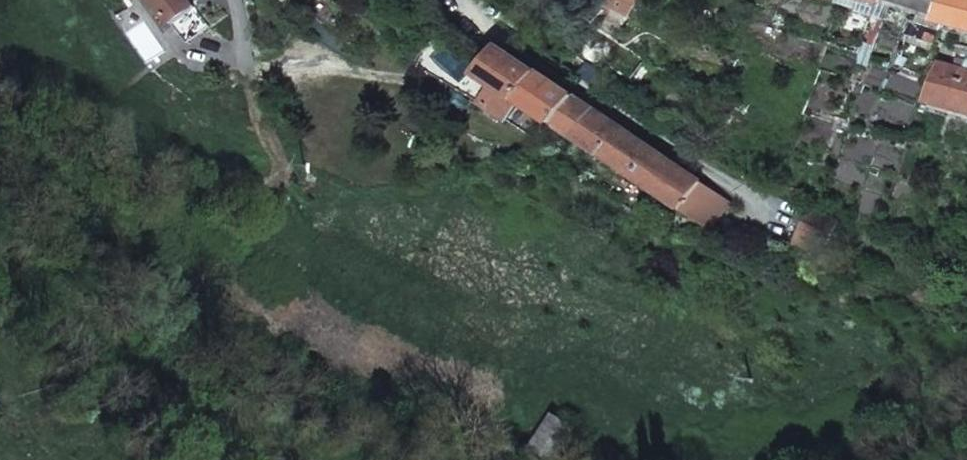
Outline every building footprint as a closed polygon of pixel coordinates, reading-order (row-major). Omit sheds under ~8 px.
[(184,11),(197,0),(174,0),(184,11)] [(209,0),(197,0),(184,11),(200,30),(221,13),(209,0)] [(837,6),(854,10),(858,0),(839,0),(837,6)] [(950,0),(896,0),(946,14),(950,0)] [(946,14),(944,22),(966,28),(966,0),(950,0),(946,14)] [(885,19),(888,11),(881,8),(877,17),(885,19)] [(868,44),(876,47),(885,19),(877,17),(868,44)] [(576,137),(596,108),(500,44),(479,74),(576,137)] [(865,54),(873,57),(876,47),(868,44),(865,54)] [(966,107),(966,73),(941,65),(932,96),(966,107)] [(966,126),(966,107),(932,96),(927,112),(966,126)] [(601,154),(621,125),(596,108),(576,137),(601,154)] [(703,180),(621,125),(601,154),(684,208),(703,180)] [(716,188),(703,180),(684,208),(714,224),(732,199),(716,188)] [(785,237),(793,224),(772,215),(765,228),(785,237)]
